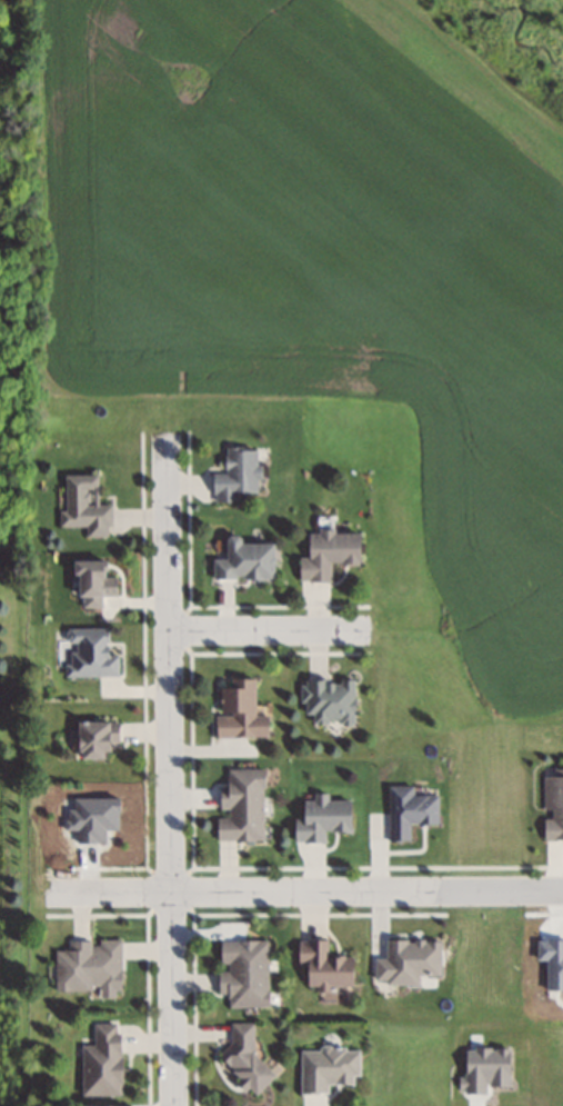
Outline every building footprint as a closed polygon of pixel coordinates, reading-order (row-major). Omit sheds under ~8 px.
[(223,446),(253,445),(255,492),(237,492),(238,506),(217,507),(214,494),(211,471),(224,471),(223,446)] [(97,474),(98,502),(108,502),(111,536),(86,537),(84,526),(58,525),(57,508),(70,509),(69,474),(97,474)] [(306,532),(359,534),(360,566),(329,564),(331,581),(296,580),(298,556),(306,556),(306,532)] [(243,541),(272,540),(272,577),(212,580),(210,557),(225,558),(224,535),(234,534),(243,541)] [(68,560),(104,559),(104,575),(119,576),(118,594),(102,594),(102,610),(82,609),(79,595),(69,595),(68,560)] [(104,629),(105,654),(117,654),(119,672),(62,677),(59,627),(104,629)] [(217,737),(267,737),(267,704),(255,704),(249,679),(217,676),(215,707),(217,737)] [(304,680),(353,679),(352,724),(311,725),(310,715),(303,716),(303,703),(296,704),(299,682),(304,680)] [(118,723),(120,741),(105,741),(107,757),(73,758),(72,720),(118,723)] [(562,840),(562,769),(544,768),(543,840),(562,840)] [(217,808),(227,808),(226,818),(214,818),(214,840),(261,841),(262,769),(226,769),(226,787),(217,786),(217,808)] [(411,785),(387,785),(387,840),(408,840),(408,823),(435,823),(435,793),(411,793),(411,785)] [(292,841),(323,842),(323,831),(350,831),(350,799),(326,799),(326,797),(301,796),(301,820),(293,820),(292,841)] [(325,939),(298,940),(299,986),(352,985),(351,955),(325,956),(325,939)] [(414,983),(415,974),(436,975),(436,939),(384,939),(384,958),(373,957),(373,982),(414,983)] [(119,940),(67,940),(67,950),(54,950),(53,994),(119,994),(119,940)] [(266,940),(217,940),(217,992),(226,992),(226,1006),(266,1006),(266,940)] [(252,1023),(227,1022),(226,1090),(267,1090),(267,1064),(252,1063),(252,1023)] [(80,1045),(80,1094),(118,1094),(118,1023),(93,1023),(93,1045),(80,1045)] [(299,1048),(299,1093),(327,1093),(327,1083),(356,1084),(356,1049),(299,1048)]
